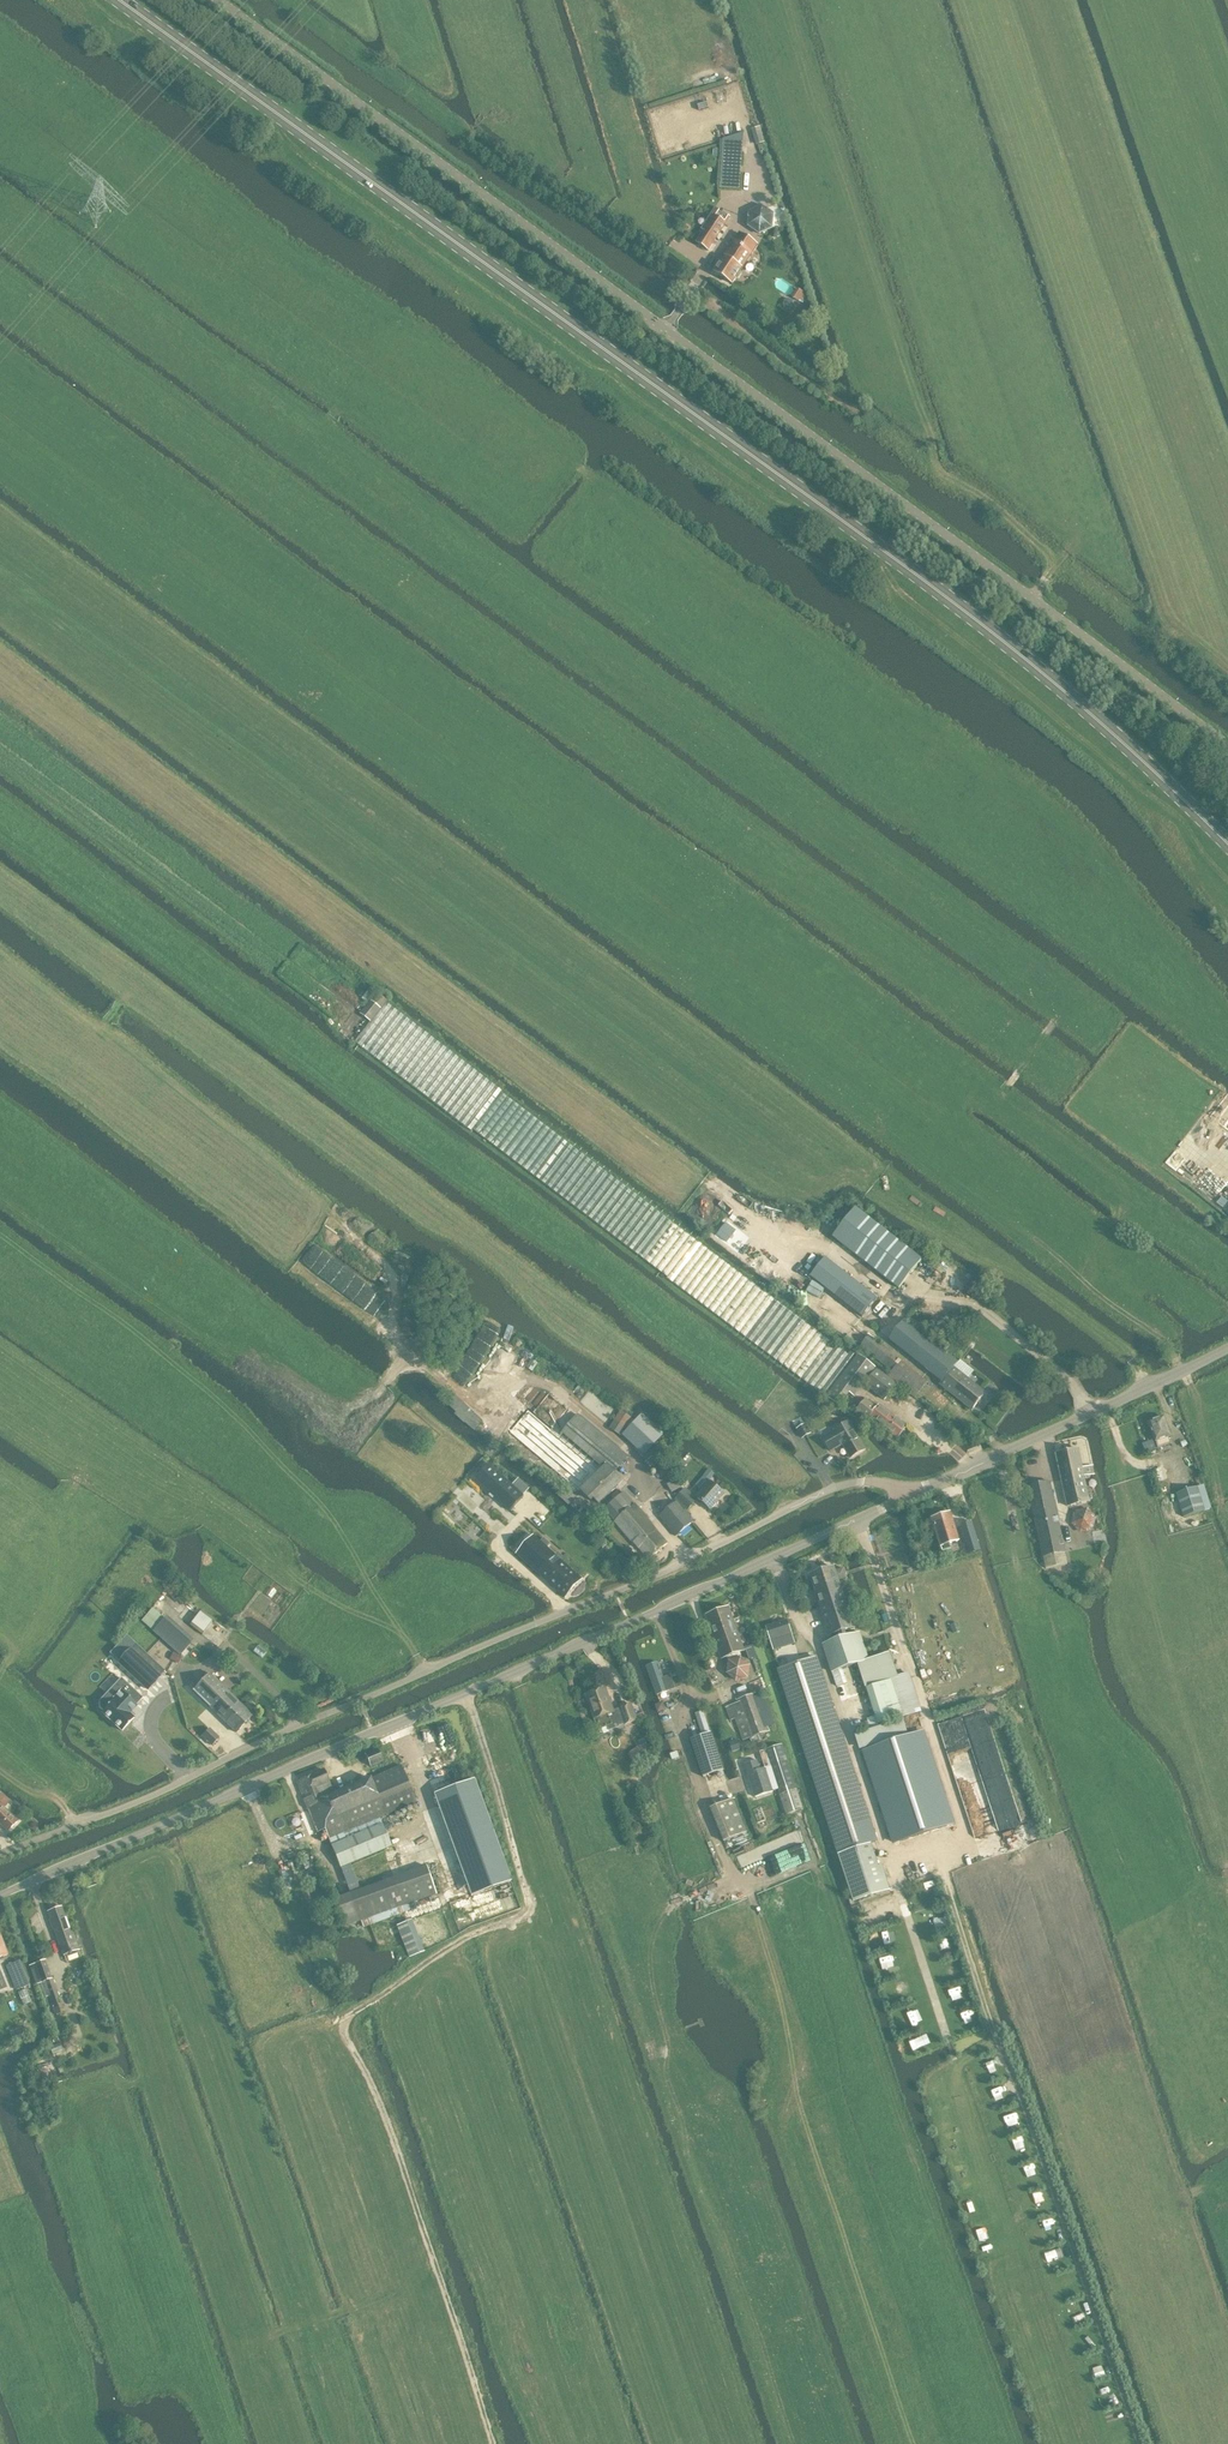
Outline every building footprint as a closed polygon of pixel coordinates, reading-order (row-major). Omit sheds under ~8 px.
[(724,141),(723,150),(723,151),(741,152),(742,142),(724,141)] [(719,188),(721,188),(739,189),(740,175),(741,165),(741,154),(741,153),(723,152),(722,151),(719,188)] [(773,229),(774,215),(762,206),(749,212),(747,227),(760,236),(773,229)] [(714,216),(697,242),(709,250),(726,224),(714,216)] [(718,266),(714,272),(732,284),(736,278),(739,278),(741,274),(741,271),(758,245),(740,233),(723,259),(720,260),(718,263),(718,266)] [(371,1023),(356,1043),(472,1131),(473,1129),(540,1180),(661,1272),(778,1361),(826,1397),(854,1360),(734,1269),(651,1206),(551,1130),(502,1093),(503,1091),(387,1002),(381,1009),(379,1007),(385,1000),(378,994),(367,1006),(367,1005),(360,1014),(371,1023)] [(900,1287),(922,1258),(856,1207),(833,1235),(900,1287)] [(825,1258),(811,1276),(862,1317),(877,1298),(825,1258)] [(906,1320),(890,1340),(942,1381),(940,1384),(972,1409),(978,1402),(986,1392),(968,1379),(974,1371),(960,1360),(959,1361),(906,1320)] [(892,1371),(891,1374),(889,1376),(915,1397),(927,1382),(869,1335),(860,1346),(892,1371)] [(857,1358),(826,1398),(840,1407),(849,1394),(854,1397),(876,1368),(859,1355),(857,1358)] [(878,1369),(865,1385),(885,1400),(897,1384),(888,1377),(878,1369)] [(476,1430),(483,1422),(473,1414),(474,1413),(455,1396),(450,1402),(448,1404),(457,1412),(455,1414),(465,1423),(465,1422),(475,1431),(476,1430)] [(912,1396),(904,1401),(913,1413),(920,1407),(919,1406),(915,1400),(912,1396)] [(871,1417),(898,1438),(907,1427),(880,1406),(877,1410),(866,1400),(857,1410),(869,1419),(871,1417)] [(528,1410),(506,1437),(575,1496),(580,1490),(587,1497),(591,1502),(594,1499),(600,1505),(619,1486),(617,1484),(621,1480),(615,1473),(622,1465),(629,1457),(578,1414),(563,1431),(554,1424),(550,1429),(528,1410)] [(621,1411),(610,1428),(621,1436),(621,1435),(624,1431),(632,1419),(629,1417),(621,1411)] [(625,1432),(622,1435),(623,1436),(644,1456),(664,1435),(661,1432),(642,1414),(640,1417),(625,1432)] [(1171,1437),(1165,1417),(1150,1422),(1156,1441),(1171,1437)] [(865,1450),(849,1421),(835,1430),(835,1431),(823,1438),(830,1451),(843,1444),(851,1458),(865,1450)] [(659,1446),(643,1458),(651,1468),(653,1467),(661,1478),(673,1469),(666,1458),(667,1457),(659,1446)] [(1056,1454),(1068,1506),(1090,1502),(1085,1477),(1094,1475),(1092,1466),(1083,1468),(1078,1449),(1063,1452),(1056,1454)] [(490,1464),(476,1480),(510,1511),(524,1496),(490,1464)] [(702,1490),(696,1497),(697,1498),(711,1510),(724,1495),(711,1483),(709,1481),(707,1480),(700,1489),(702,1490)] [(1043,1557),(1066,1552),(1051,1482),(1028,1486),(1043,1557)] [(1197,1487),(1177,1493),(1184,1517),(1205,1511),(1197,1487)] [(685,1492),(678,1501),(687,1509),(695,1500),(685,1492)] [(649,1559),(667,1543),(648,1521),(649,1520),(625,1493),(606,1510),(615,1520),(615,1521),(649,1559)] [(694,1522),(677,1502),(660,1517),(676,1536),(694,1522)] [(1087,1508),(1075,1511),(1071,1524),(1080,1533),(1093,1530),(1096,1518),(1087,1508)] [(939,1538),(943,1550),(950,1548),(948,1544),(959,1541),(957,1533),(951,1513),(933,1519),(939,1538)] [(972,1522),(960,1525),(969,1555),(982,1551),(973,1523),(972,1522)] [(522,1550),(517,1555),(565,1598),(582,1579),(547,1547),(550,1544),(544,1539),(541,1542),(534,1536),(528,1543),(522,1550)] [(855,1628),(839,1581),(846,1579),(842,1567),(836,1569),(835,1567),(810,1576),(829,1636),(844,1631),(855,1628)] [(722,1659),(745,1651),(748,1660),(757,1657),(753,1645),(744,1649),(729,1607),(706,1616),(722,1659)] [(153,1631),(180,1655),(193,1639),(166,1616),(153,1631)] [(787,1620),(766,1627),(771,1639),(791,1633),(787,1620)] [(860,1632),(823,1645),(832,1673),(858,1664),(870,1660),(869,1659),(868,1656),(860,1632)] [(795,1644),(791,1633),(771,1639),(774,1651),(795,1644)] [(131,1649),(118,1663),(147,1690),(160,1676),(131,1649)] [(741,1658),(728,1661),(726,1674),(736,1683),(748,1678),(751,1666),(741,1658)] [(794,1665),(780,1669),(810,1761),(845,1750),(816,1658),(794,1665)] [(657,1662),(646,1666),(657,1695),(675,1689),(670,1675),(663,1678),(657,1662)] [(209,1673),(192,1690),(209,1707),(210,1707),(223,1720),(239,1702),(240,1702),(229,1692),(210,1674),(209,1673)] [(898,1678),(867,1688),(878,1725),(902,1717),(902,1718),(913,1715),(913,1713),(920,1711),(910,1676),(899,1680),(898,1678)] [(121,1678),(99,1702),(99,1707),(103,1710),(101,1712),(121,1731),(136,1715),(131,1711),(143,1698),(121,1678)] [(619,1725),(624,1724),(625,1725),(637,1720),(632,1704),(614,1711),(606,1688),(587,1695),(599,1730),(608,1726),(609,1730),(619,1727),(619,1725)] [(726,1706),(731,1719),(735,1717),(739,1727),(743,1740),(750,1738),(752,1743),(760,1740),(759,1735),(770,1731),(768,1727),(775,1725),(764,1694),(757,1696),(757,1694),(737,1701),(738,1703),(726,1706)] [(223,1720),(236,1733),(253,1715),(239,1702),(223,1720)] [(703,1711),(695,1714),(702,1734),(710,1731),(703,1711)] [(921,1731),(865,1750),(896,1843),(896,1845),(952,1826),(952,1825),(921,1731)] [(723,1771),(712,1733),(691,1739),(703,1777),(723,1771)] [(377,1750),(365,1755),(370,1767),(382,1762),(377,1750)] [(771,1766),(779,1791),(787,1814),(802,1810),(795,1785),(787,1761),(771,1766)] [(401,1765),(394,1768),(333,1794),(324,1770),(297,1782),(317,1832),(325,1829),(329,1838),(416,1802),(401,1765)] [(473,1780),(434,1794),(437,1804),(477,1789),(473,1780)] [(7,1830),(18,1820),(4,1806),(9,1801),(1,1793),(0,1794),(0,1823),(7,1830)] [(725,1802),(711,1808),(724,1842),(747,1833),(733,1799),(725,1802)] [(379,1817),(329,1838),(331,1845),(340,1867),(391,1846),(382,1824),(379,1817)] [(345,1927),(358,1922),(437,1894),(427,1866),(348,1894),(335,1898),(345,1927)] [(62,1907),(48,1912),(55,1928),(54,1928),(64,1955),(67,1962),(81,1957),(79,1950),(80,1949),(74,1932),(71,1933),(62,1907)] [(27,1976),(21,1960),(9,1965),(15,1981),(27,1976)] [(43,1999),(49,1996),(51,2003),(55,2014),(65,2010),(62,2001),(60,2001),(46,1960),(30,1966),(36,1985),(38,1984),(43,1999)] [(63,2050),(59,2043),(49,2047),(52,2055),(63,2050)] [(52,2079),(49,2066),(40,2069),(43,2081),(52,2079)] [(51,2088),(37,2090),(38,2099),(52,2097),(51,2088)]
